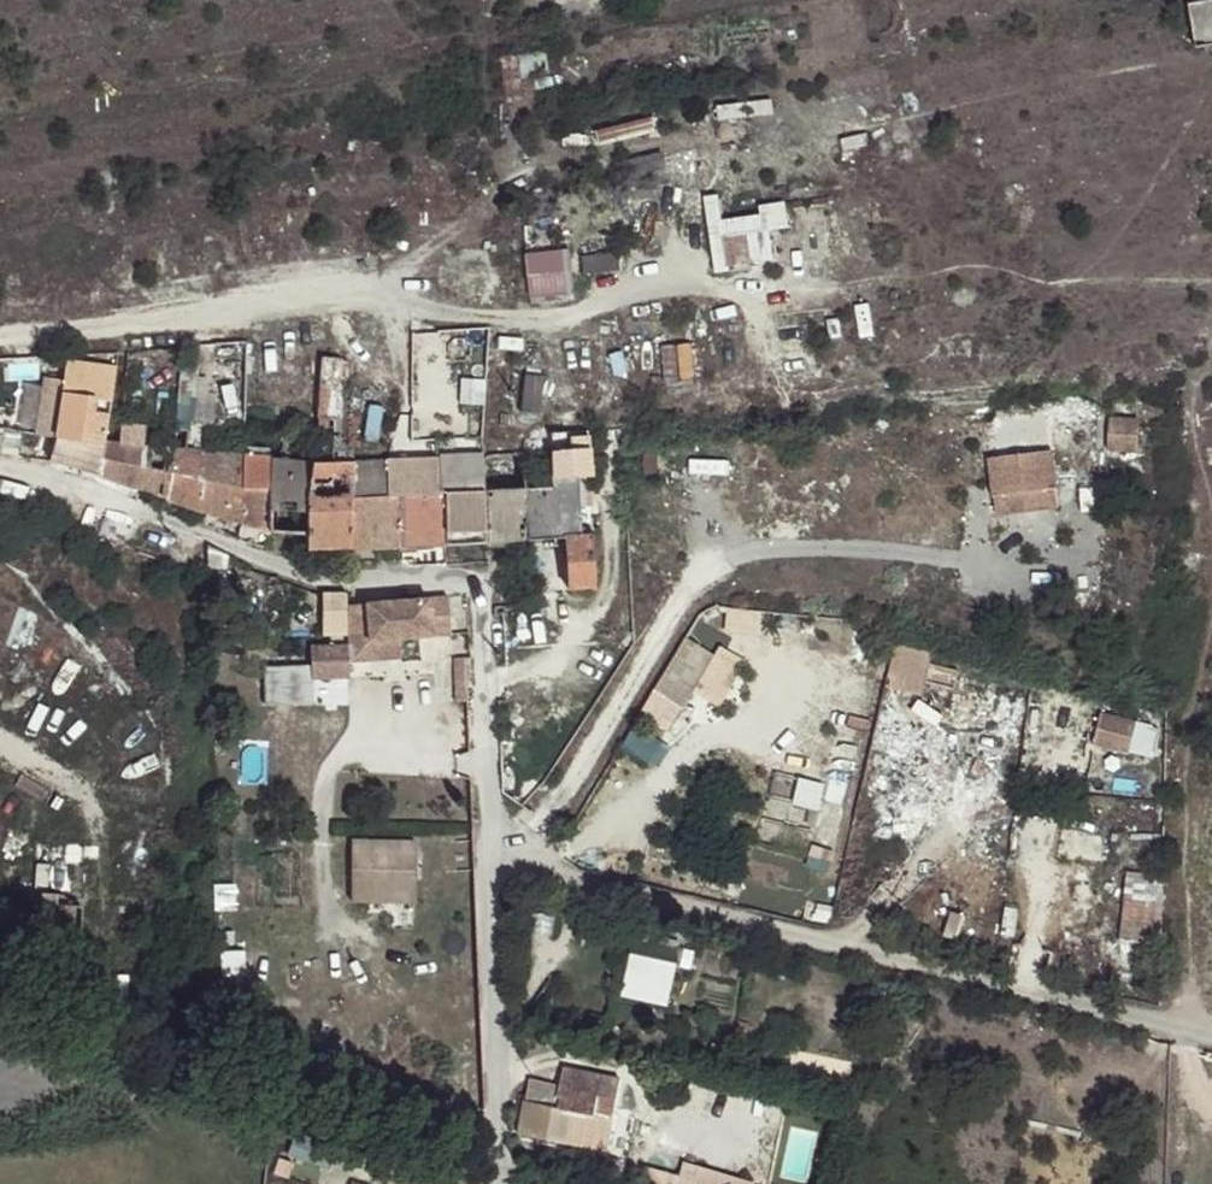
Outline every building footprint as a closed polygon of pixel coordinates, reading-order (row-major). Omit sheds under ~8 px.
[(1195,47),(1211,45),(1211,0),(1188,0),(1195,47)] [(797,225),(793,198),(768,202),(770,211),(732,217),(728,192),(710,195),(722,269),(782,259),(777,228),(797,225)] [(578,292),(575,247),(531,249),(533,295),(578,292)] [(624,251),(588,253),(589,271),(625,269),(624,251)] [(669,343),(672,379),(702,377),(700,341),(669,343)] [(58,378),(57,358),(33,359),(34,380),(58,378)] [(323,361),(319,418),(336,419),(339,361),(323,361)] [(54,438),(57,438),(102,445),(115,370),(68,362),(54,438)] [(319,418),(316,454),(342,452),(342,440),(334,440),(336,419),(319,418)] [(988,472),(994,510),(1057,500),(1044,423),(1006,429),(1005,423),(993,426),(995,432),(990,433),(997,471),(988,472)] [(1107,427),(1106,458),(1136,459),(1137,429),(1107,427)] [(14,456),(18,432),(2,430),(0,442),(0,454),(14,456)] [(57,438),(51,460),(98,477),(98,475),(102,445),(57,438)] [(98,475),(98,477),(135,490),(137,482),(143,446),(119,443),(102,445),(98,475)] [(137,482),(135,490),(166,500),(172,449),(143,446),(137,482)] [(172,449),(166,500),(202,513),(204,453),(187,451),(172,449)] [(591,475),(589,449),(552,451),(553,490),(555,537),(564,536),(569,590),(597,588),(594,533),(579,534),(577,476),(591,475)] [(342,452),(316,454),(315,465),(307,532),(307,549),(349,549),(353,462),(350,462),(352,451),(342,452)] [(204,453),(202,513),(241,524),(244,457),(204,453)] [(485,541),(482,455),(441,457),(443,493),(445,544),(485,541)] [(244,457),(241,524),(268,532),(270,461),(258,459),(244,457)] [(398,495),(443,493),(441,457),(386,460),(386,495),(398,495)] [(349,549),(402,547),(398,495),(386,495),(386,460),(353,462),(349,549)] [(270,461),(268,532),(307,532),(315,465),(270,461)] [(484,490),(487,542),(527,539),(523,491),(523,488),(484,490)] [(527,539),(555,537),(553,490),(523,491),(527,539)] [(402,547),(445,544),(443,493),(398,495),(402,547)] [(998,528),(1060,518),(1057,500),(994,510),(998,528)] [(206,546),(206,568),(227,568),(226,556),(206,546)] [(402,557),(402,547),(349,549),(348,560),(402,557)] [(444,594),(346,607),(345,637),(345,648),(311,649),(312,668),(264,670),(265,709),(314,707),(313,682),(349,680),(348,663),(372,661),(370,642),(398,638),(449,632),(444,594)] [(323,637),(345,637),(346,607),(346,597),(325,598),(323,637)] [(733,607),(731,630),(766,632),(767,608),(733,607)] [(700,689),(726,704),(749,664),(693,632),(629,744),(659,760),(700,689)] [(398,638),(370,642),(372,661),(400,657),(398,638)] [(897,652),(887,695),(923,703),(925,690),(955,697),(959,679),(930,671),(932,661),(897,652)] [(457,656),(460,696),(472,695),(470,655),(457,656)] [(1130,761),(1137,731),(1042,710),(1032,756),(1092,769),(1096,753),(1130,761)] [(809,863),(823,811),(770,796),(757,848),(746,874),(802,889),(809,863)] [(823,811),(809,863),(829,868),(844,816),(823,811)] [(357,903),(419,903),(419,842),(357,842),(357,903)] [(1170,935),(1171,877),(1131,876),(1130,934),(1170,935)] [(677,1003),(685,959),(637,950),(629,994),(677,1003)] [(611,1122),(620,1080),(562,1067),(558,1086),(529,1080),(525,1101),(524,1101),(517,1134),(586,1148),(592,1117),(611,1122)] [(604,1155),(611,1122),(592,1117),(586,1148),(586,1151),(604,1155)] [(760,1182),(701,1162),(693,1183),(760,1183),(760,1182)]
